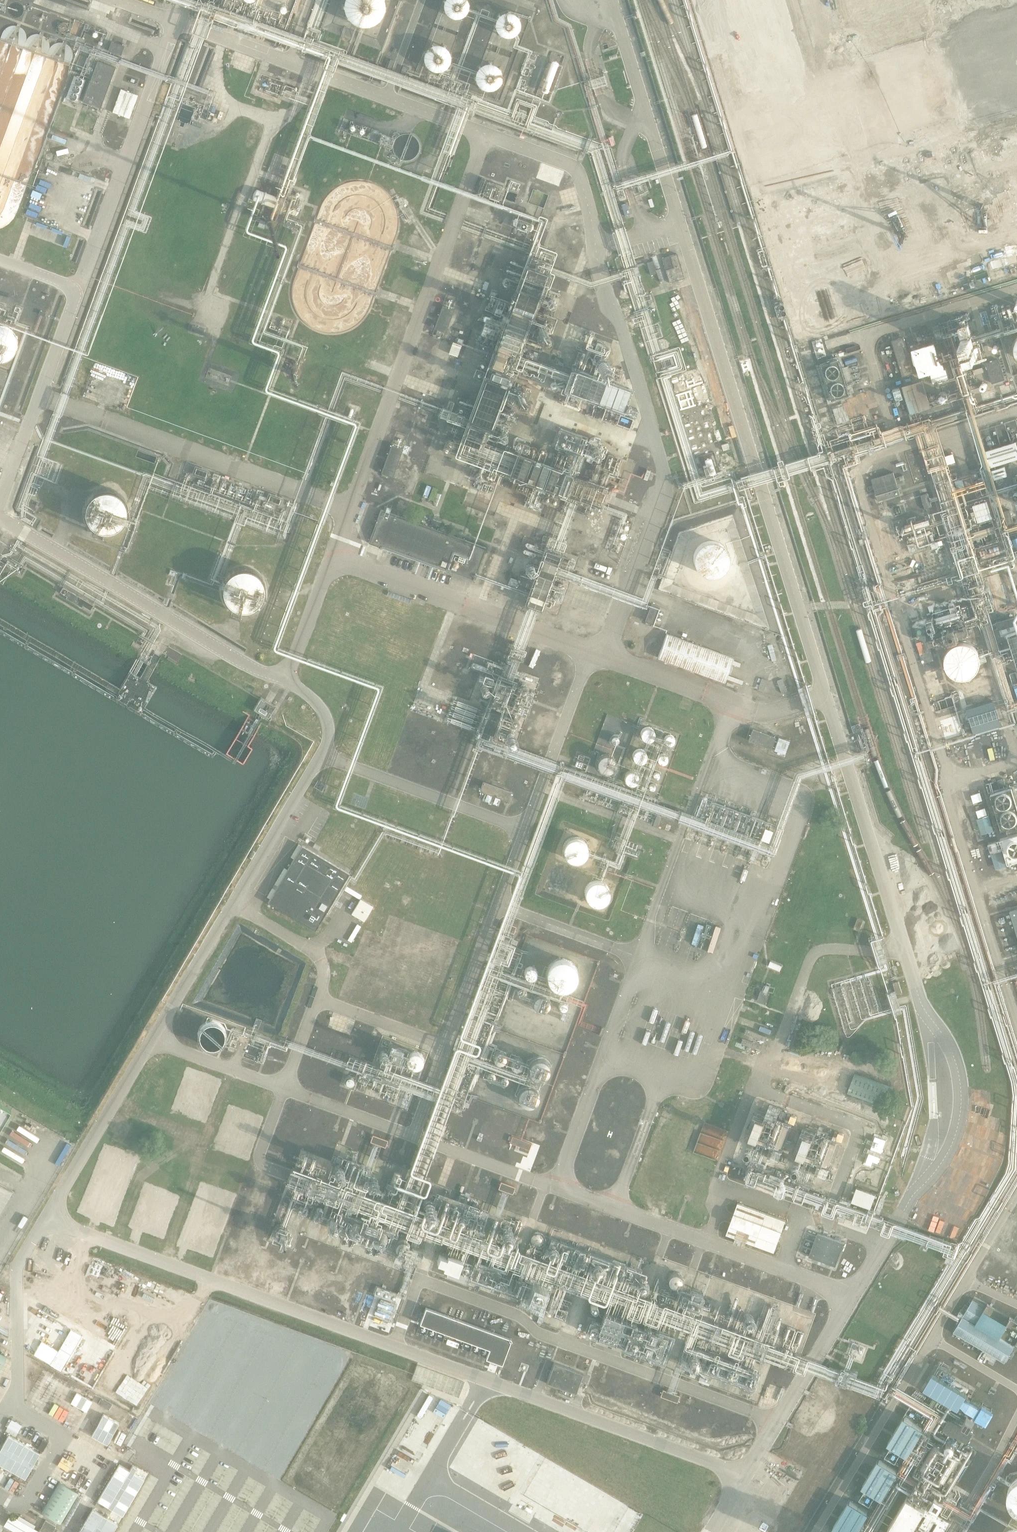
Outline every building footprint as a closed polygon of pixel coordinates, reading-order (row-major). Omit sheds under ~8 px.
[(384,3),(384,0),(345,0),(344,3),(345,6),(346,10),(347,13),(349,16),(352,19),(356,21),(359,22),(363,23),(367,23),(370,22),(374,20),(378,17),(380,14),(382,11),(383,7),(384,3)] [(468,3),(468,0),(444,0),(444,3),(444,5),(445,7),(446,10),(448,11),(451,14),(454,15),(455,15),(459,15),(460,14),(463,13),(464,11),(466,9),(467,7),(468,3)] [(443,11),(438,13),(437,25),(441,27),(438,28),(437,37),(440,31),(443,36),(440,41),(456,44),(458,44),(464,45),(463,42),(456,42),(458,38),(463,39),(474,34),(475,27),(471,24),(476,22),(480,15),(469,8),(466,15),(459,18),(454,18),(443,11)] [(519,22),(519,19),(518,17),(517,15),(516,13),(514,12),(512,11),(510,10),(508,10),(505,10),(503,10),(500,12),(499,13),(497,15),(496,17),(495,19),(495,21),(495,23),(496,26),(496,27),(498,30),(499,31),(502,33),(504,33),(506,34),(509,34),(511,33),(515,31),(517,29),(518,27),(519,24),(519,22)] [(125,46),(113,42),(109,50),(123,55),(125,46)] [(448,54),(448,52),(447,50),(446,47),(445,45),(441,43),(439,42),(436,42),(434,42),(431,43),(429,44),(428,45),(426,47),(425,49),(424,52),(424,54),(424,58),(425,60),(427,62),(431,65),(433,66),(435,66),(437,66),(440,65),(441,65),(444,63),(446,61),(447,59),(448,56),(448,54)] [(82,101),(102,108),(117,67),(96,60),(82,101)] [(500,74),(500,71),(499,69),(498,67),(497,65),(495,64),(493,63),(490,62),(488,62),(485,62),(483,62),(481,64),(480,65),(478,67),(477,69),(476,73),(476,78),(478,80),(479,82),(481,84),(483,85),(487,86),(489,86),(492,85),(496,83),(498,81),(499,79),(500,76),(500,74)] [(130,119),(138,97),(121,91),(113,113),(130,119)] [(833,114),(796,125),(813,182),(850,171),(833,114)] [(299,205),(254,186),(248,200),(292,219),(299,205)] [(850,200),(815,210),(840,292),(875,282),(850,200)] [(677,254),(662,259),(669,283),(684,278),(677,254)] [(656,274),(652,262),(647,263),(650,275),(656,274)] [(595,290),(594,283),(587,277),(582,282),(576,277),(562,274),(561,281),(574,284),(566,286),(563,288),(570,290),(570,292),(573,295),(576,292),(578,283),(584,284),(583,286),(584,292),(588,291),(590,281),(594,296),(589,291),(588,293),(593,298),(587,304),(582,305),(583,309),(585,307),(586,311),(602,314),(600,305),(594,299),(595,290)] [(572,314),(576,314),(577,304),(574,304),(574,303),(554,301),(553,315),(572,317),(572,314)] [(453,310),(442,306),(434,329),(437,330),(435,335),(433,334),(432,337),(439,339),(442,331),(445,333),(453,310)] [(18,341),(17,337),(16,332),(14,329),(11,326),(9,324),(5,321),(1,320),(0,320),(0,361),(4,360),(9,358),(11,355),(14,352),(16,349),(17,345),(18,341)] [(205,329),(193,324),(191,330),(203,335),(205,329)] [(903,338),(892,341),(902,377),(913,374),(903,338)] [(461,345),(452,342),(448,353),(457,357),(461,345)] [(836,355),(817,360),(828,400),(847,395),(836,355)] [(998,359),(985,363),(991,384),(1005,380),(998,359)] [(624,405),(629,386),(586,374),(582,387),(581,387),(579,393),(601,399),(603,389),(609,391),(612,392),(610,401),(624,405)] [(564,466),(503,447),(498,434),(492,430),(506,383),(485,376),(473,416),(440,406),(439,410),(456,453),(455,456),(478,463),(476,469),(493,481),(490,482),(494,484),(501,473),(565,492),(575,459),(577,459),(579,456),(563,446),(601,457),(589,448),(590,448),(585,435),(560,427),(555,443),(576,457),(556,452),(566,458),(564,466)] [(911,412),(932,406),(924,379),(893,387),(898,404),(908,401),(911,412)] [(622,411),(625,423),(635,420),(631,408),(622,411)] [(359,436),(352,433),(339,468),(346,471),(359,436)] [(1015,442),(985,451),(990,468),(1016,460),(1016,448),(1015,442)] [(402,449),(391,445),(381,473),(392,477),(402,449)] [(1007,476),(1004,467),(991,471),(995,484),(1004,481),(1003,478),(1007,476)] [(206,472),(196,469),(195,473),(205,477),(206,472)] [(878,501),(900,494),(893,473),(871,479),(878,501)] [(125,509),(125,508),(125,505),(124,500),(122,497),(119,493),(116,491),(112,489),(109,488),(104,487),(101,488),(97,489),(93,491),(90,493),(87,497),(86,500),(84,505),(84,509),(84,513),(86,516),(87,520),(90,523),(93,525),(97,527),(100,529),(105,529),(109,529),(112,527),(116,525),(119,523),(122,520),(124,516),(125,513),(125,509)] [(927,494),(921,496),(925,509),(931,507),(927,494)] [(280,499),(270,496),(268,500),(278,504),(280,499)] [(986,496),(986,501),(974,500),(973,513),(978,513),(978,518),(995,518),(996,497),(986,496)] [(486,548),(381,509),(368,543),(473,582),(486,548)] [(728,557),(728,553),(727,550),(725,547),(723,544),(720,542),(718,541),(715,539),(711,539),(708,539),(704,540),(701,541),(698,543),(696,545),(694,549),(693,552),(692,556),(693,560),(693,563),(695,566),(697,569),(699,571),(702,572),(706,574),(709,574),(713,574),(716,573),(719,572),(722,570),(724,567),(726,564),(728,560),(728,557)] [(559,553),(544,547),(525,601),(540,606),(559,553)] [(263,587),(263,583),(262,579),(260,576),(258,573),(255,570),(252,568),(248,567),(244,566),(240,566),(237,567),(233,568),(228,571),(226,574),(223,578),(222,582),(222,587),(222,591),(223,594),(225,598),(227,601),(230,603),(234,606),(238,607),(242,607),(247,607),(250,606),(253,604),(257,601),(259,598),(261,595),(263,591),(263,587)] [(508,584),(516,587),(519,580),(510,577),(508,584)] [(659,607),(651,603),(644,621),(653,624),(659,607)] [(936,647),(970,634),(959,605),(943,611),(944,615),(940,617),(938,613),(927,617),(934,636),(913,643),(921,665),(940,658),(936,647)] [(1015,618),(996,623),(998,630),(1016,624),(1015,618)] [(666,633),(660,650),(658,658),(724,682),(733,658),(666,633)] [(980,665),(980,662),(980,658),(979,655),(978,652),(976,650),(973,647),(970,646),(967,645),(964,644),(960,644),(957,645),(954,646),(951,648),(949,651),(947,654),(946,657),(945,660),(945,663),(946,667),(947,670),(949,673),(951,675),(954,677),(957,678),(960,679),(964,679),(967,679),(970,678),(973,676),(976,674),(978,671),(979,668),(980,665)] [(993,701),(971,707),(966,709),(973,734),(1001,725),(993,701)] [(658,735),(657,733),(656,731),(655,730),(653,729),(651,730),(649,731),(648,732),(647,735),(647,737),(648,738),(650,740),(652,740),(654,740),(656,739),(657,737),(658,735)] [(775,737),(752,729),(748,740),(771,749),(775,737)] [(673,740),(672,738),(671,737),(669,735),(667,735),(665,735),(663,736),(662,738),(662,740),(662,742),(663,744),(665,745),(667,745),(669,745),(671,744),(672,743),(673,740)] [(650,755),(649,752),(648,751),(646,750),(644,750),(642,750),(641,751),(640,753),(639,755),(640,757),(641,759),(643,760),(645,760),(647,760),(649,759),(650,757),(650,755)] [(667,762),(667,761),(666,760),(665,758),(664,757),(662,756),(660,756),(658,757),(657,759),(656,761),(656,763),(657,765),(659,766),(661,767),(663,766),(665,765),(666,763),(667,762)] [(620,767),(619,764),(618,761),(615,759),(612,759),(609,759),(607,761),(605,763),(604,766),(605,770),(607,772),(609,774),(612,775),(615,774),(618,772),(619,770),(620,767)] [(641,778),(640,776),(639,774),(637,773),(635,773),(633,773),(632,774),(630,776),(630,778),(630,779),(631,782),(633,783),(635,783),(637,783),(638,782),(640,781),(641,778)] [(659,784),(659,783),(658,781),(657,779),(655,778),(653,778),(651,779),(649,780),(648,782),(648,784),(649,786),(650,788),(652,788),(654,789),(657,788),(658,787),(659,785),(659,784)] [(482,792),(507,801),(511,790),(487,781),(482,792)] [(335,803),(341,806),(349,789),(342,786),(335,803)] [(998,792),(990,795),(1001,830),(1016,825),(1016,786),(998,792)] [(980,792),(973,794),(975,801),(983,799),(980,792)] [(987,807),(976,810),(983,833),(994,830),(987,807)] [(999,840),(1006,864),(1016,861),(1016,834),(999,840)] [(591,850),(590,847),(590,845),(588,843),(587,841),(585,839),(583,838),(580,838),(578,838),(575,838),(574,839),(570,841),(568,843),(567,845),(567,848),(567,850),(567,852),(567,854),(568,856),(570,858),(573,861),(575,861),(578,862),(580,862),(583,861),(585,860),(587,859),(588,857),(590,855),(590,852),(591,850)] [(302,847),(269,902),(317,931),(350,876),(302,847)] [(996,868),(1006,865),(1001,850),(992,853),(996,868)] [(612,895),(612,894),(612,892),(611,890),(610,888),(608,886),(606,885),(604,884),(601,883),(596,884),(594,885),(592,886),(591,887),(590,890),(589,891),(589,894),(589,898),(590,901),(592,902),(594,904),(596,905),(598,906),(600,906),(602,906),(605,905),(608,903),(611,899),(612,897),(612,895)] [(373,907),(361,899),(351,914),(364,923),(373,907)] [(578,975),(578,974),(578,972),(577,969),(577,967),(575,965),(573,963),(571,962),(568,961),(566,961),(563,961),(561,961),(559,962),(556,964),(553,968),(552,971),(552,974),(552,976),(552,979),(554,981),(555,983),(558,985),(560,986),(562,987),(564,987),(566,987),(569,987),(572,985),(574,984),(576,982),(577,980),(578,977),(578,975)] [(540,972),(540,969),(538,967),(536,965),(533,964),(530,964),(528,965),(527,966),(525,968),(524,971),(524,975),(526,978),(528,979),(531,980),(535,980),(538,978),(540,976),(540,972)] [(896,995),(902,993),(898,982),(893,983),(896,995)] [(758,986),(755,1001),(767,1004),(770,989),(758,986)] [(550,1003),(549,1000),(547,997),(546,996),(544,995),(542,995),(539,995),(537,996),(536,997),(534,1000),(533,1002),(534,1006),(536,1008),(538,1010),(541,1011),(544,1010),(547,1009),(549,1006),(550,1003)] [(225,1037),(225,1034),(224,1032),(224,1030),(222,1028),(220,1026),(218,1025),(214,1024),(210,1024),(208,1025),(205,1027),(202,1030),(201,1033),(200,1035),(201,1038),(201,1040),(202,1043),(203,1044),(205,1046),(207,1048),(210,1049),(212,1049),(214,1049),(217,1048),(219,1048),(221,1046),(223,1044),(224,1042),(225,1040),(225,1037)] [(747,1030),(742,1044),(762,1050),(766,1037),(747,1030)] [(427,1064),(427,1063),(427,1059),(426,1057),(424,1055),(421,1053),(417,1052),(414,1052),(413,1052),(410,1054),(408,1055),(406,1057),(405,1059),(405,1063),(405,1066),(406,1067),(408,1071),(410,1073),(411,1073),(415,1074),(417,1074),(420,1074),(422,1073),(424,1072),(425,1070),(426,1068),(427,1066),(427,1064)] [(551,1070),(551,1069),(550,1066),(548,1063),(546,1061),(542,1060),(539,1060),(537,1061),(535,1062),(533,1065),(532,1067),(532,1069),(533,1073),(534,1074),(535,1076),(537,1078),(541,1079),(545,1078),(546,1077),(548,1076),(550,1073),(551,1070)] [(893,1088),(855,1074),(848,1094),(886,1108),(893,1088)] [(541,1096),(540,1094),(540,1092),(538,1089),(536,1088),(534,1087),(531,1087),(529,1087),(527,1088),(525,1089),(523,1092),(522,1094),(522,1096),(522,1098),(523,1100),(525,1103),(527,1104),(531,1105),(534,1105),(538,1103),(540,1100),(541,1096)] [(11,1110),(0,1104),(0,1129),(11,1110)] [(789,1130),(801,1134),(805,1120),(793,1116),(789,1130)] [(512,1136),(510,1142),(529,1149),(531,1143),(512,1136)] [(429,1215),(493,1237),(501,1212),(437,1191),(429,1215)] [(786,1220),(738,1203),(727,1234),(775,1251),(786,1220)] [(549,1241),(549,1240),(548,1238),(547,1235),(545,1234),(544,1233),(540,1232),(538,1233),(536,1234),(535,1235),(533,1238),(533,1240),(533,1243),(534,1246),(537,1247),(540,1249),(542,1249),(544,1248),(546,1246),(548,1244),(549,1241)] [(812,1254),(837,1263),(845,1241),(820,1232),(812,1254)] [(553,1240),(546,1261),(637,1291),(644,1270),(553,1240)] [(684,1281),(684,1280),(683,1278),(682,1275),(680,1274),(678,1273),(675,1272),(672,1273),(671,1274),(669,1275),(668,1278),(667,1280),(668,1283),(669,1286),(671,1288),(675,1289),(676,1289),(678,1288),(681,1287),(683,1284),(684,1281)] [(972,1299),(954,1332),(1005,1362),(1014,1346),(975,1324),(985,1306),(972,1299)] [(512,1338),(426,1307),(420,1322),(490,1349),(487,1358),(502,1364),(512,1338)] [(661,1358),(671,1332),(605,1308),(595,1334),(661,1358)] [(1008,1341),(1016,1344),(1016,1321),(1012,1319),(1010,1325),(1014,1327),(1008,1341)] [(788,1365),(800,1371),(809,1356),(797,1349),(788,1365)] [(583,1374),(554,1363),(547,1383),(576,1394),(583,1374)] [(408,1367),(402,1382),(449,1400),(455,1384),(408,1367)] [(942,1369),(930,1390),(991,1425),(998,1412),(976,1399),(980,1391),(942,1369)] [(101,1411),(107,1401),(96,1395),(90,1405),(101,1411)] [(112,1404),(107,1401),(101,1411),(106,1414),(112,1404)] [(904,1417),(889,1443),(908,1454),(924,1428),(904,1417)] [(863,1487),(882,1499),(898,1471),(878,1460),(863,1487)] [(119,1464),(98,1500),(123,1515),(144,1479),(134,1473),(137,1467),(132,1465),(129,1470),(119,1464)] [(41,1512),(60,1523),(78,1492),(59,1481),(41,1512)] [(926,1506),(908,1494),(886,1530),(889,1531),(911,1531),(926,1506)] [(843,1531),(857,1531),(869,1512),(849,1501),(834,1527),(843,1531)] [(79,1531),(113,1531),(118,1524),(92,1509),(79,1531)] [(15,1531),(40,1531),(10,1514),(3,1525),(15,1531)] [(45,1531),(53,1531),(56,1524),(46,1519),(40,1530),(45,1531)]
